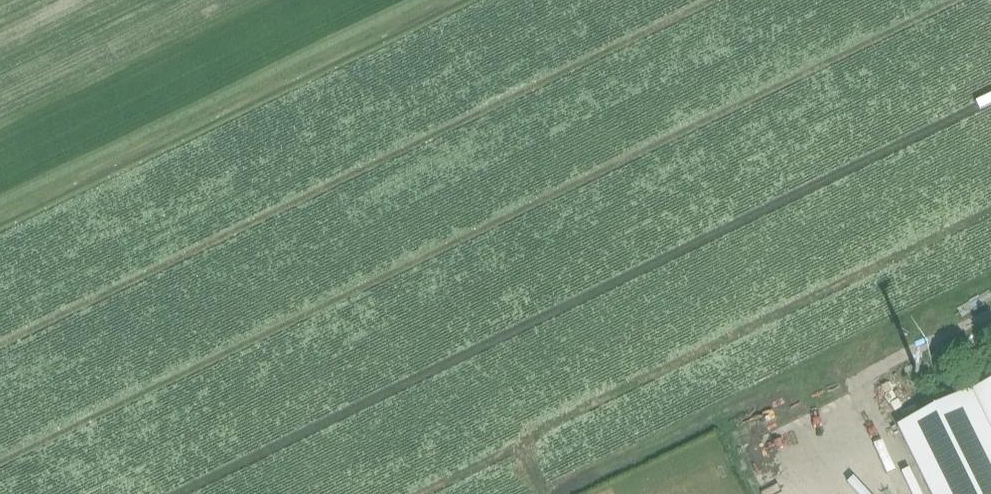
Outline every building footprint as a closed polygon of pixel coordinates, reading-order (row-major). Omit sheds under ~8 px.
[(897,427),(930,493),(990,493),(990,381),(897,427)]
